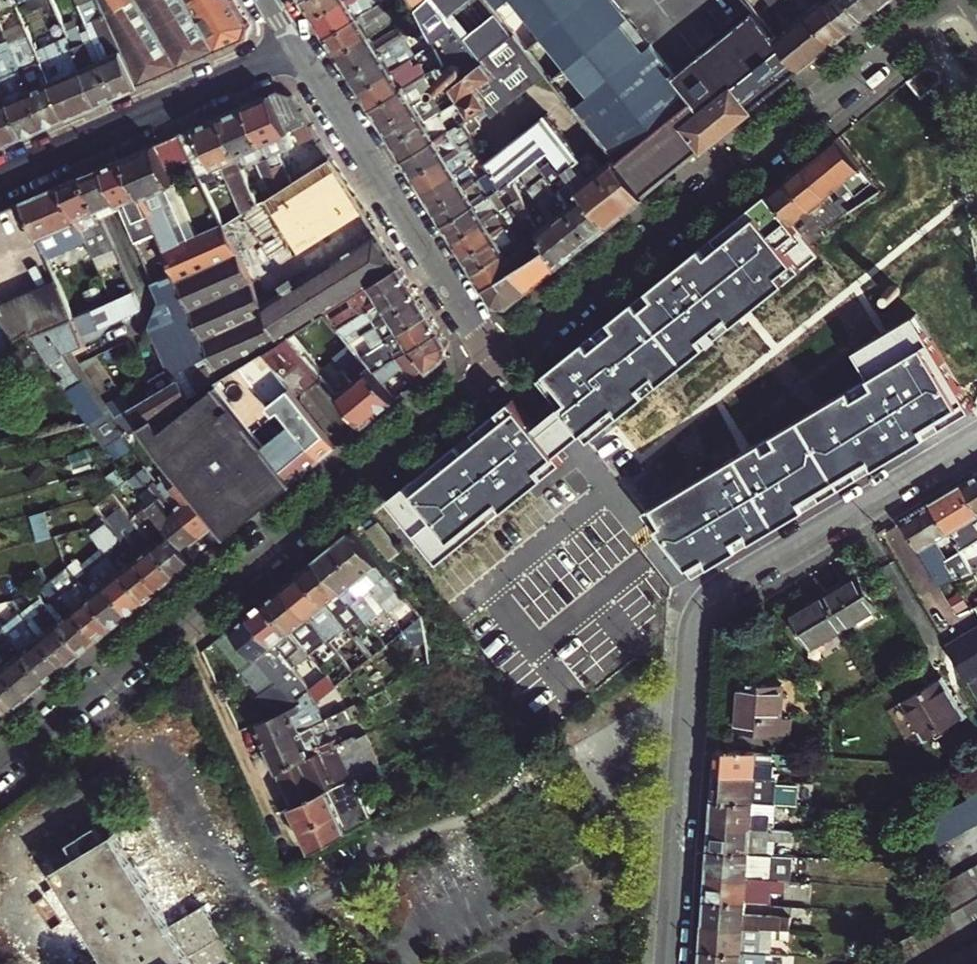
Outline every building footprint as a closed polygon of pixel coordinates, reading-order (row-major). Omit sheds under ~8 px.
[(18,1),(17,0),(0,0),(0,9),(18,1)] [(79,4),(94,38),(119,95),(139,86),(101,0),(87,0),(79,4)] [(139,86),(244,40),(251,25),(235,0),(101,0),(139,86)] [(316,18),(345,0),(305,0),(316,18)] [(328,37),(361,16),(375,7),(371,0),(345,0),(316,18),(328,37)] [(440,52),(445,62),(440,65),(451,82),(452,85),(484,59),(483,57),(518,33),(551,73),(618,156),(649,194),(803,69),(749,2),(747,0),(413,0),(440,52)] [(836,43),(802,0),(751,0),(749,2),(803,69),(836,43)] [(836,43),(852,30),(828,0),(802,0),(836,43)] [(852,30),(867,18),(853,0),(828,0),(852,30)] [(867,18),(882,6),(878,0),(853,0),(867,18)] [(365,23),(383,12),(379,5),(375,7),(361,16),(365,23)] [(361,16),(328,37),(339,54),(371,34),(394,19),(388,9),(383,12),(365,23),(361,16)] [(30,66),(21,70),(46,126),(67,117),(39,52),(28,26),(15,32),(22,47),(30,66)] [(119,95),(94,38),(84,42),(76,26),(67,30),(71,38),(99,103),(119,95)] [(371,34),(339,54),(350,72),(384,52),(404,39),(398,28),(376,42),(371,34)] [(464,104),(471,115),(474,113),(486,106),(492,116),(551,73),(518,33),(483,57),(484,59),(452,85),(453,86),(458,94),(461,99),(464,104)] [(71,38),(39,52),(67,117),(99,103),(71,38)] [(404,39),(384,52),(388,59),(409,47),(404,39)] [(13,51),(11,46),(0,52),(0,53),(1,57),(0,57),(0,78),(26,135),(46,126),(21,70),(13,51)] [(22,47),(13,51),(21,70),(30,66),(22,47)] [(350,72),(361,91),(411,59),(415,56),(409,47),(388,59),(384,52),(350,72)] [(373,108),(415,81),(426,74),(440,65),(445,62),(440,52),(421,64),(420,63),(415,66),(411,59),(361,91),(373,108)] [(440,65),(426,74),(433,85),(438,83),(442,88),(446,86),(451,82),(440,65)] [(928,65),(909,80),(923,97),(944,81),(942,69),(928,65)] [(5,144),(26,135),(0,78),(0,132),(5,144)] [(426,98),(415,81),(373,108),(383,125),(417,104),(426,98)] [(446,86),(453,96),(458,94),(453,86),(452,85),(451,82),(446,86)] [(283,189),(294,182),(281,152),(295,146),(293,143),(296,140),(293,135),(288,135),(287,133),(310,121),(293,94),(278,90),(246,104),(283,189)] [(458,94),(453,96),(456,102),(457,101),(461,99),(458,94)] [(274,195),(283,189),(246,104),(222,115),(245,168),(260,162),(274,195)] [(383,125),(394,141),(435,115),(440,112),(436,104),(422,113),(417,104),(383,125)] [(471,115),(464,104),(460,106),(467,118),(471,115)] [(514,180),(522,173),(540,160),(557,146),(566,159),(572,166),(580,160),(593,176),(606,166),(607,165),(594,148),(586,155),(551,112),(488,159),(495,170),(497,174),(505,186),(508,184),(514,180)] [(467,118),(464,120),(471,131),(481,124),(474,113),(471,115),(467,118)] [(181,132),(188,148),(203,183),(216,177),(212,168),(214,167),(215,170),(223,166),(244,215),(245,214),(261,204),(245,168),(222,115),(181,132)] [(394,141),(404,158),(445,132),(435,115),(394,141)] [(445,132),(404,158),(415,175),(474,137),(471,131),(464,120),(445,132)] [(156,144),(163,159),(188,148),(181,132),(156,144)] [(474,137),(415,175),(425,191),(485,154),(474,137)] [(838,138),(771,193),(779,203),(801,231),(805,235),(812,245),(813,244),(826,235),(822,228),(880,189),(838,138)] [(222,376),(282,340),(245,214),(244,215),(221,225),(196,236),(182,242),(167,209),(168,205),(162,190),(174,185),(163,159),(156,144),(125,157),(168,254),(176,273),(222,376)] [(425,191),(435,207),(480,179),(489,173),(495,170),(488,159),(485,154),(425,191)] [(351,299),(401,266),(332,156),(294,182),(283,189),(274,195),(261,204),(245,214),(282,340),(292,335),(329,313),(337,308),(351,299)] [(636,204),(649,194),(618,156),(607,165),(606,166),(636,204)] [(168,254),(125,157),(104,166),(122,206),(129,223),(139,218),(158,259),(168,254)] [(546,170),(561,191),(594,238),(611,224),(572,166),(566,159),(554,168),(552,165),(546,170)] [(522,173),(529,182),(546,168),(540,160),(522,173)] [(580,160),(572,166),(611,224),(636,204),(606,166),(593,176),(580,160)] [(84,175),(102,215),(122,206),(104,166),(84,175)] [(538,223),(541,229),(544,234),(551,246),(561,264),(579,250),(532,186),(529,182),(522,173),(514,180),(520,191),(523,196),(532,212),(538,223)] [(84,175),(63,184),(88,241),(95,256),(106,251),(96,228),(105,224),(102,215),(84,175)] [(579,250),(594,238),(561,191),(555,195),(543,178),(532,186),(579,250)] [(480,179),(435,207),(445,223),(490,195),(480,179)] [(514,194),(520,191),(514,180),(508,184),(514,194)] [(88,241),(63,184),(24,201),(57,274),(65,270),(56,248),(79,238),(82,244),(88,241)] [(182,242),(196,236),(174,185),(162,190),(168,205),(167,209),(182,242)] [(501,188),(492,194),(502,210),(510,204),(501,188)] [(523,196),(520,191),(514,194),(517,200),(523,196)] [(779,203),(771,193),(703,247),(699,258),(691,265),(687,260),(542,378),(564,405),(586,432),(592,440),(821,254),(813,244),(812,245),(805,235),(801,231),(779,203)] [(490,195),(445,223),(456,239),(502,210),(492,194),(490,195)] [(456,239),(466,255),(512,225),(520,220),(528,215),(532,212),(523,196),(517,200),(510,204),(502,210),(456,239)] [(528,215),(534,227),(538,223),(532,212),(528,215)] [(520,220),(512,225),(522,241),(523,241),(530,236),(520,220)] [(512,225),(466,255),(476,271),(522,241),(512,225)] [(522,241),(476,271),(485,287),(517,267),(533,258),(527,249),(539,241),(534,233),(530,236),(523,241),(522,241)] [(517,267),(531,289),(561,264),(551,246),(547,249),(533,258),(517,267)] [(703,247),(687,260),(691,265),(699,258),(703,247)] [(412,283),(401,266),(351,299),(360,315),(369,310),(412,283)] [(517,267),(485,287),(496,304),(511,305),(531,289),(517,267)] [(222,376),(176,273),(156,282),(164,300),(145,322),(184,358),(189,355),(191,360),(163,378),(144,390),(159,415),(214,381),(222,376)] [(57,274),(0,299),(0,310),(3,317),(22,309),(24,312),(65,293),(57,274)] [(422,299),(412,283),(369,310),(378,326),(422,299)] [(135,290),(75,316),(14,343),(23,351),(60,385),(80,363),(65,349),(72,346),(84,341),(84,339),(100,332),(109,321),(142,307),(135,290)] [(12,338),(14,343),(75,316),(65,293),(24,312),(22,309),(3,317),(0,310),(0,346),(12,338)] [(431,315),(422,299),(378,326),(372,330),(381,345),(389,341),(431,315)] [(885,307),(881,305),(877,307),(875,310),(877,314),(880,316),(885,315),(887,311),(885,307)] [(348,322),(337,308),(329,313),(340,327),(346,324),(348,322)] [(378,326),(369,310),(360,315),(370,331),(372,330),(378,326)] [(859,348),(874,374),(934,338),(919,312),(859,348)] [(381,354),(387,365),(441,330),(431,315),(389,341),(391,347),(381,354)] [(340,327),(352,343),(357,339),(346,324),(340,327)] [(441,330),(387,365),(375,372),(385,384),(404,368),(416,382),(447,357),(449,343),(441,330)] [(365,423),(329,380),(292,335),(282,340),(222,376),(214,381),(216,384),(295,480),(365,423)] [(0,346),(0,357),(6,363),(23,351),(14,343),(12,338),(0,346)] [(371,352),(360,338),(357,339),(352,343),(361,354),(363,357),(369,353),(371,352)] [(655,505),(701,570),(937,429),(938,424),(944,420),(946,424),(975,406),(934,338),(874,374),(655,505)] [(83,360),(85,358),(72,346),(65,349),(80,363),(83,360)] [(385,384),(375,372),(366,361),(363,357),(361,354),(329,380),(365,423),(396,398),(385,384)] [(189,355),(184,358),(160,373),(163,378),(191,360),(189,355)] [(117,397),(122,392),(85,358),(83,360),(80,363),(117,397)] [(130,399),(122,392),(117,397),(80,363),(60,385),(81,405),(92,419),(100,433),(106,441),(111,449),(126,438),(142,426),(155,418),(159,415),(144,390),(130,399)] [(295,480),(216,384),(163,427),(151,437),(175,466),(220,522),(229,533),(295,480)] [(442,562),(565,462),(559,454),(537,427),(515,400),(501,410),(505,415),(494,424),(486,423),(391,500),(442,562)] [(81,405),(0,428),(0,446),(83,422),(92,419),(81,405)] [(564,405),(537,427),(559,454),(586,432),(564,405)] [(501,410),(486,423),(494,424),(505,415),(501,410)] [(163,427),(155,418),(142,426),(151,437),(163,427)] [(90,436),(100,433),(92,419),(83,422),(90,436)] [(106,441),(93,445),(110,466),(121,463),(110,450),(111,449),(106,441)] [(120,469),(123,466),(121,463),(110,466),(124,484),(129,480),(120,469)] [(220,522),(175,466),(171,470),(179,480),(174,485),(182,495),(176,500),(205,535),(220,522)] [(961,485),(976,514),(976,475),(961,485)] [(961,485),(932,502),(951,533),(962,552),(976,542),(976,514),(961,485)] [(188,549),(205,535),(176,500),(169,492),(157,501),(148,491),(144,495),(151,504),(188,549)] [(902,520),(942,587),(946,585),(953,582),(931,546),(951,533),(932,502),(902,520)] [(89,520),(104,515),(96,505),(94,503),(86,505),(89,520)] [(188,549),(151,504),(134,518),(180,573),(197,560),(188,549)] [(162,588),(180,573),(134,518),(117,531),(124,541),(162,588)] [(107,519),(95,522),(116,548),(124,541),(117,531),(107,519)] [(406,593),(354,529),(337,544),(364,577),(373,589),(388,607),(406,593)] [(146,601),(162,588),(124,541),(116,548),(110,553),(114,559),(121,554),(130,565),(123,571),(146,601)] [(318,558),(367,619),(373,627),(381,620),(377,615),(380,612),(366,595),(364,593),(360,596),(352,586),(364,577),(337,544),(318,558)] [(108,583),(131,613),(146,601),(123,571),(114,559),(110,553),(95,566),(98,570),(105,565),(115,577),(108,583)] [(974,572),(976,571),(976,553),(966,560),(974,572)] [(358,625),(367,619),(318,558),(303,571),(342,620),(349,615),(358,625)] [(92,595),(116,625),(131,613),(108,583),(98,570),(95,566),(87,573),(99,590),(92,595)] [(101,638),(116,625),(92,595),(79,579),(70,568),(53,580),(65,593),(101,638)] [(344,623),(342,620),(303,571),(286,585),(311,616),(320,610),(334,628),(339,624),(340,626),(344,623)] [(827,595),(847,627),(879,608),(859,575),(827,595)] [(364,593),(366,595),(373,589),(364,577),(352,586),(360,596),(364,593)] [(953,582),(946,585),(953,607),(971,597),(964,577),(953,582)] [(322,640),(327,636),(311,616),(286,585),(268,599),(302,641),(310,635),(316,642),(321,639),(322,640)] [(38,602),(43,598),(37,591),(31,593),(38,602)] [(49,606),(85,650),(101,638),(65,593),(49,606)] [(393,613),(410,599),(406,593),(388,607),(393,613)] [(811,648),(846,628),(847,627),(827,595),(792,616),(811,648)] [(13,598),(6,600),(23,623),(28,618),(24,613),(13,598)] [(66,666),(85,650),(49,606),(43,598),(38,602),(43,610),(37,615),(49,631),(42,636),(66,666)] [(268,599),(252,612),(297,669),(302,665),(299,662),(292,653),(304,644),(302,641),(268,599)] [(43,610),(38,602),(24,613),(28,618),(32,622),(42,636),(49,631),(37,615),(43,610)] [(234,627),(249,645),(285,692),(270,699),(267,700),(274,716),(303,702),(301,698),(313,688),(304,677),(297,669),(252,612),(234,627)] [(23,623),(10,633),(13,638),(25,651),(31,646),(20,632),(26,627),(32,622),(28,618),(23,623)] [(32,622),(26,627),(20,632),(31,646),(25,651),(48,680),(66,666),(42,636),(32,622)] [(249,645),(234,627),(219,639),(267,700),(270,699),(285,692),(249,645)] [(949,648),(972,689),(976,686),(976,631),(949,648)] [(9,641),(13,638),(10,633),(5,637),(9,641)] [(29,696),(48,680),(25,651),(13,638),(9,641),(0,648),(11,662),(5,667),(29,696)] [(299,662),(310,652),(304,644),(292,653),(299,662)] [(373,648),(368,652),(372,657),(378,653),(373,648)] [(29,696),(5,667),(0,660),(0,699),(10,711),(29,696)] [(304,677),(313,688),(329,675),(320,664),(304,677)] [(355,671),(349,664),(331,677),(337,685),(355,671)] [(257,724),(267,747),(334,716),(322,693),(337,685),(331,677),(329,675),(313,688),(301,698),(303,702),(274,716),(257,724)] [(941,677),(904,700),(928,738),(965,715),(941,677)] [(751,680),(743,680),(740,729),(791,733),(791,717),(781,716),(783,684),(757,681),(757,679),(751,679),(751,680)] [(334,716),(267,747),(279,772),(344,743),(341,736),(323,744),(320,736),(351,721),(346,710),(334,716)] [(371,731),(344,743),(279,772),(293,804),(363,771),(385,761),(371,731)] [(727,750),(719,749),(717,772),(736,774),(736,777),(778,780),(779,768),(775,768),(775,762),(767,761),(767,753),(750,752),(750,750),(745,750),(744,752),(732,750),(732,749),(727,748),(727,750)] [(372,791),(363,771),(293,804),(302,825),(372,791)] [(717,772),(715,799),(777,804),(778,780),(736,777),(736,774),(717,772)] [(314,850),(382,814),(372,791),(302,825),(314,850)] [(777,804),(715,799),(713,822),(733,824),(733,827),(775,830),(777,804)] [(971,799),(959,805),(971,827),(976,824),(976,811),(971,799)] [(959,805),(947,812),(958,834),(971,827),(959,805)] [(929,821),(928,840),(927,851),(958,834),(947,812),(929,821)] [(713,822),(711,849),(769,853),(770,836),(775,837),(775,841),(796,842),(796,831),(775,830),(733,827),(733,824),(713,822)] [(228,938),(208,903),(175,922),(119,830),(109,836),(101,823),(74,840),(82,852),(58,868),(115,963),(179,963),(228,938)] [(769,853),(711,849),(709,872),(729,874),(729,876),(772,879),(773,873),(768,873),(769,853)] [(963,875),(976,897),(976,870),(976,868),(963,875)] [(772,879),(797,881),(797,872),(789,871),(789,873),(773,872),(773,873),(772,879)] [(797,881),(772,879),(729,876),(729,874),(709,872),(707,899),(747,902),(748,887),(758,887),(803,889),(803,881),(797,881)] [(963,875),(952,881),(964,904),(976,897),(963,875)] [(964,904),(952,881),(940,888),(953,911),(964,904)] [(757,902),(758,887),(748,887),(747,902),(757,902)] [(953,911),(940,888),(929,894),(941,917),(953,911)] [(747,902),(707,899),(706,922),(725,924),(725,926),(791,930),(792,917),(746,914),(747,902)] [(976,933),(976,906),(974,901),(962,908),(976,933)] [(965,940),(976,933),(962,908),(950,915),(965,940)] [(938,921),(952,947),(965,940),(950,915),(938,921)] [(940,954),(952,947),(938,921),(926,928),(940,954)] [(790,941),(791,930),(725,926),(725,924),(706,922),(704,948),(744,952),(761,953),(762,940),(790,941)] [(914,935),(928,961),(940,954),(926,928),(914,935)] [(913,963),(921,963),(928,961),(914,935),(901,942),(913,963)] [(228,938),(179,963),(244,963),(228,938)] [(898,963),(913,963),(901,942),(889,948),(898,963)] [(744,952),(704,948),(702,963),(742,963),(744,952)] [(889,948),(876,955),(881,963),(898,963),(889,948)] [(865,963),(881,963),(876,955),(864,962),(865,963)]
